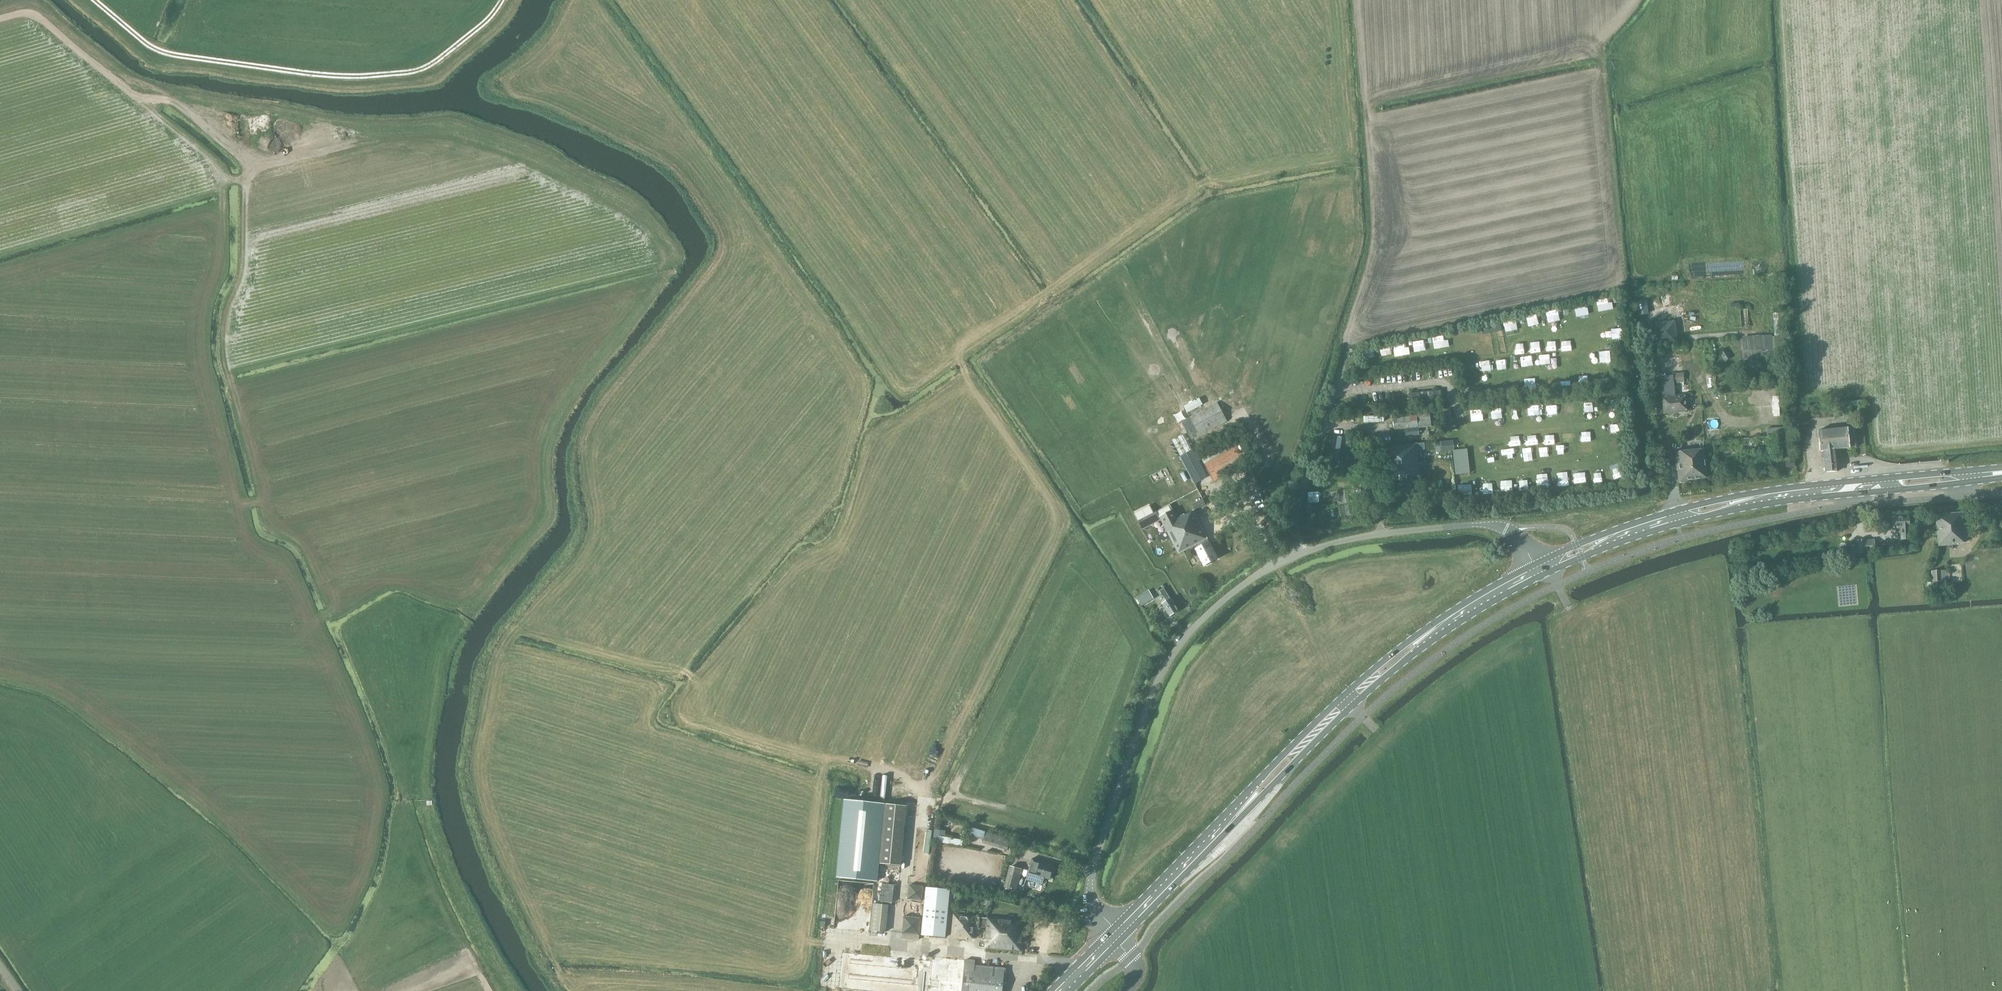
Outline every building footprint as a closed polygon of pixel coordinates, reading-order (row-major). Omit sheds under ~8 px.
[(1772,334),(1743,336),(1744,358),(1763,357),(1762,352),(1786,351),(1785,335),(1779,336),(1778,312),(1773,312),(1775,336),(1772,336),(1772,334)] [(1653,323),(1656,345),(1678,342),(1675,320),(1653,323)] [(1481,326),(1482,335),(1502,331),(1500,322),(1481,326)] [(1725,349),(1719,353),(1723,358),(1728,354),(1725,349)] [(1782,372),(1780,353),(1767,354),(1768,372),(1782,372)] [(1460,364),(1461,372),(1472,370),(1471,363),(1460,364)] [(1687,412),(1685,395),(1675,396),(1673,375),(1659,377),(1662,398),(1664,414),(1687,412)] [(1409,393),(1410,399),(1422,398),(1423,405),(1429,404),(1428,398),(1440,397),(1440,391),(1409,393)] [(1833,408),(1834,416),(1847,414),(1846,402),(1829,403),(1829,409),(1833,408)] [(1227,422),(1217,403),(1182,422),(1192,440),(1227,422)] [(1417,422),(1415,407),(1392,410),(1394,425),(1395,432),(1396,432),(1396,431),(1401,430),(1417,428),(1417,422)] [(1417,415),(1418,428),(1431,426),(1430,414),(1417,415)] [(1847,420),(1848,428),(1854,427),(1854,428),(1861,427),(1861,419),(1847,420)] [(1854,427),(1848,428),(1847,428),(1817,431),(1820,451),(1823,451),(1825,472),(1836,472),(1834,450),(1849,448),(1855,447),(1854,428),(1854,427)] [(1767,429),(1767,436),(1784,435),(1784,428),(1767,429)] [(1398,431),(1399,438),(1418,435),(1418,429),(1398,431)] [(1184,435),(1172,441),(1180,457),(1193,484),(1206,477),(1192,450),(1192,451),(1184,435)] [(1248,463),(1233,436),(1200,455),(1213,481),(1248,463)] [(1453,440),(1443,441),(1435,442),(1436,453),(1444,452),(1444,451),(1454,450),(1453,440)] [(1417,451),(1424,450),(1424,444),(1416,445),(1394,448),(1384,449),(1387,482),(1419,479),(1417,451)] [(1467,449),(1453,451),(1456,475),(1470,474),(1467,449)] [(1677,463),(1679,482),(1708,479),(1706,459),(1705,459),(1704,450),(1675,453),(1676,463),(1677,463)] [(1794,461),(1794,458),(1785,459),(1785,462),(1786,462),(1786,468),(1795,467),(1794,461)] [(1150,506),(1134,514),(1142,530),(1161,520),(1178,554),(1194,546),(1196,549),(1209,543),(1193,512),(1185,516),(1184,515),(1176,519),(1170,506),(1154,514),(1150,506)] [(1935,516),(1938,546),(1957,546),(1957,544),(1964,543),(1965,543),(1965,537),(1968,537),(1968,528),(1963,528),(1961,513),(1935,516)] [(1890,528),(1893,528),(1901,528),(1901,539),(1901,540),(1909,539),(1908,517),(1892,517),(1892,518),(1889,518),(1887,519),(1885,521),(1885,525),(1887,527),(1890,528)] [(1874,540),(1870,540),(1858,541),(1859,553),(1875,552),(1874,540)] [(1209,543),(1196,549),(1204,566),(1206,565),(1207,566),(1211,564),(1211,562),(1217,559),(1212,549),(1212,547),(1211,544),(1210,544),(1209,543)] [(1934,583),(1947,582),(1947,571),(1931,571),(1932,583),(1934,583)] [(1160,592),(1166,602),(1162,605),(1170,617),(1178,611),(1170,599),(1164,589),(1160,592)] [(1153,599),(1149,592),(1148,591),(1136,598),(1140,606),(1153,599)] [(845,800),(837,878),(877,882),(879,863),(880,864),(901,866),(907,806),(886,804),(845,800)] [(983,843),(1007,850),(1010,839),(986,832),(983,843)] [(939,836),(938,842),(962,846),(963,841),(939,836)] [(1033,859),(1029,874),(1028,874),(1026,880),(1043,885),(1045,878),(1050,880),(1053,868),(1047,866),(1048,863),(1033,859)] [(1010,866),(1004,889),(1007,890),(1006,894),(1014,897),(1015,892),(1016,892),(1022,869),(1010,866)] [(926,888),(921,936),(945,938),(950,890),(926,888)] [(873,904),(870,930),(880,931),(886,932),(888,905),(873,904)] [(953,916),(951,938),(966,940),(967,938),(974,939),(975,930),(987,931),(986,941),(985,949),(1020,952),(1023,922),(987,919),(954,914),(953,916)] [(962,990),(1001,990),(1001,988),(1003,988),(1005,970),(975,966),(975,961),(965,960),(962,990)] [(856,990),(880,990),(881,985),(890,986),(890,990),(956,990),(958,970),(946,969),(946,971),(937,970),(937,968),(893,964),(893,966),(858,963),(856,990)]
